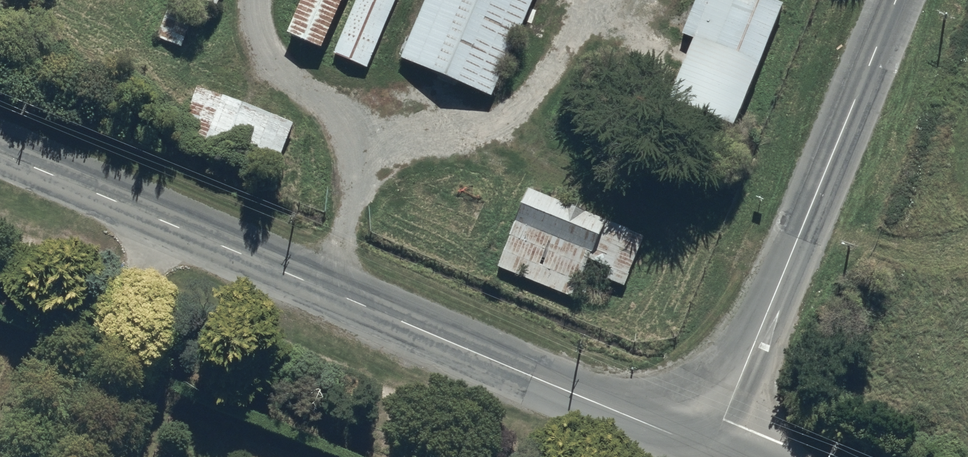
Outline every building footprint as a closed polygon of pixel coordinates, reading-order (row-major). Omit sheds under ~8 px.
[(199,11),(172,0),(156,39),(183,50),(199,11)] [(218,11),(223,0),(195,0),(218,11)] [(287,41),(319,55),(344,0),(305,0),(287,41)] [(333,57),(367,71),(397,0),(358,0),(333,57)] [(401,64),(492,101),(533,0),(427,0),(401,64)] [(678,37),(695,44),(667,106),(732,135),(783,12),(753,0),(693,0),(678,37)] [(292,129),(196,90),(176,139),(272,179),(292,129)] [(526,196),(497,270),(573,299),(583,274),(624,290),(643,242),(526,196)]
